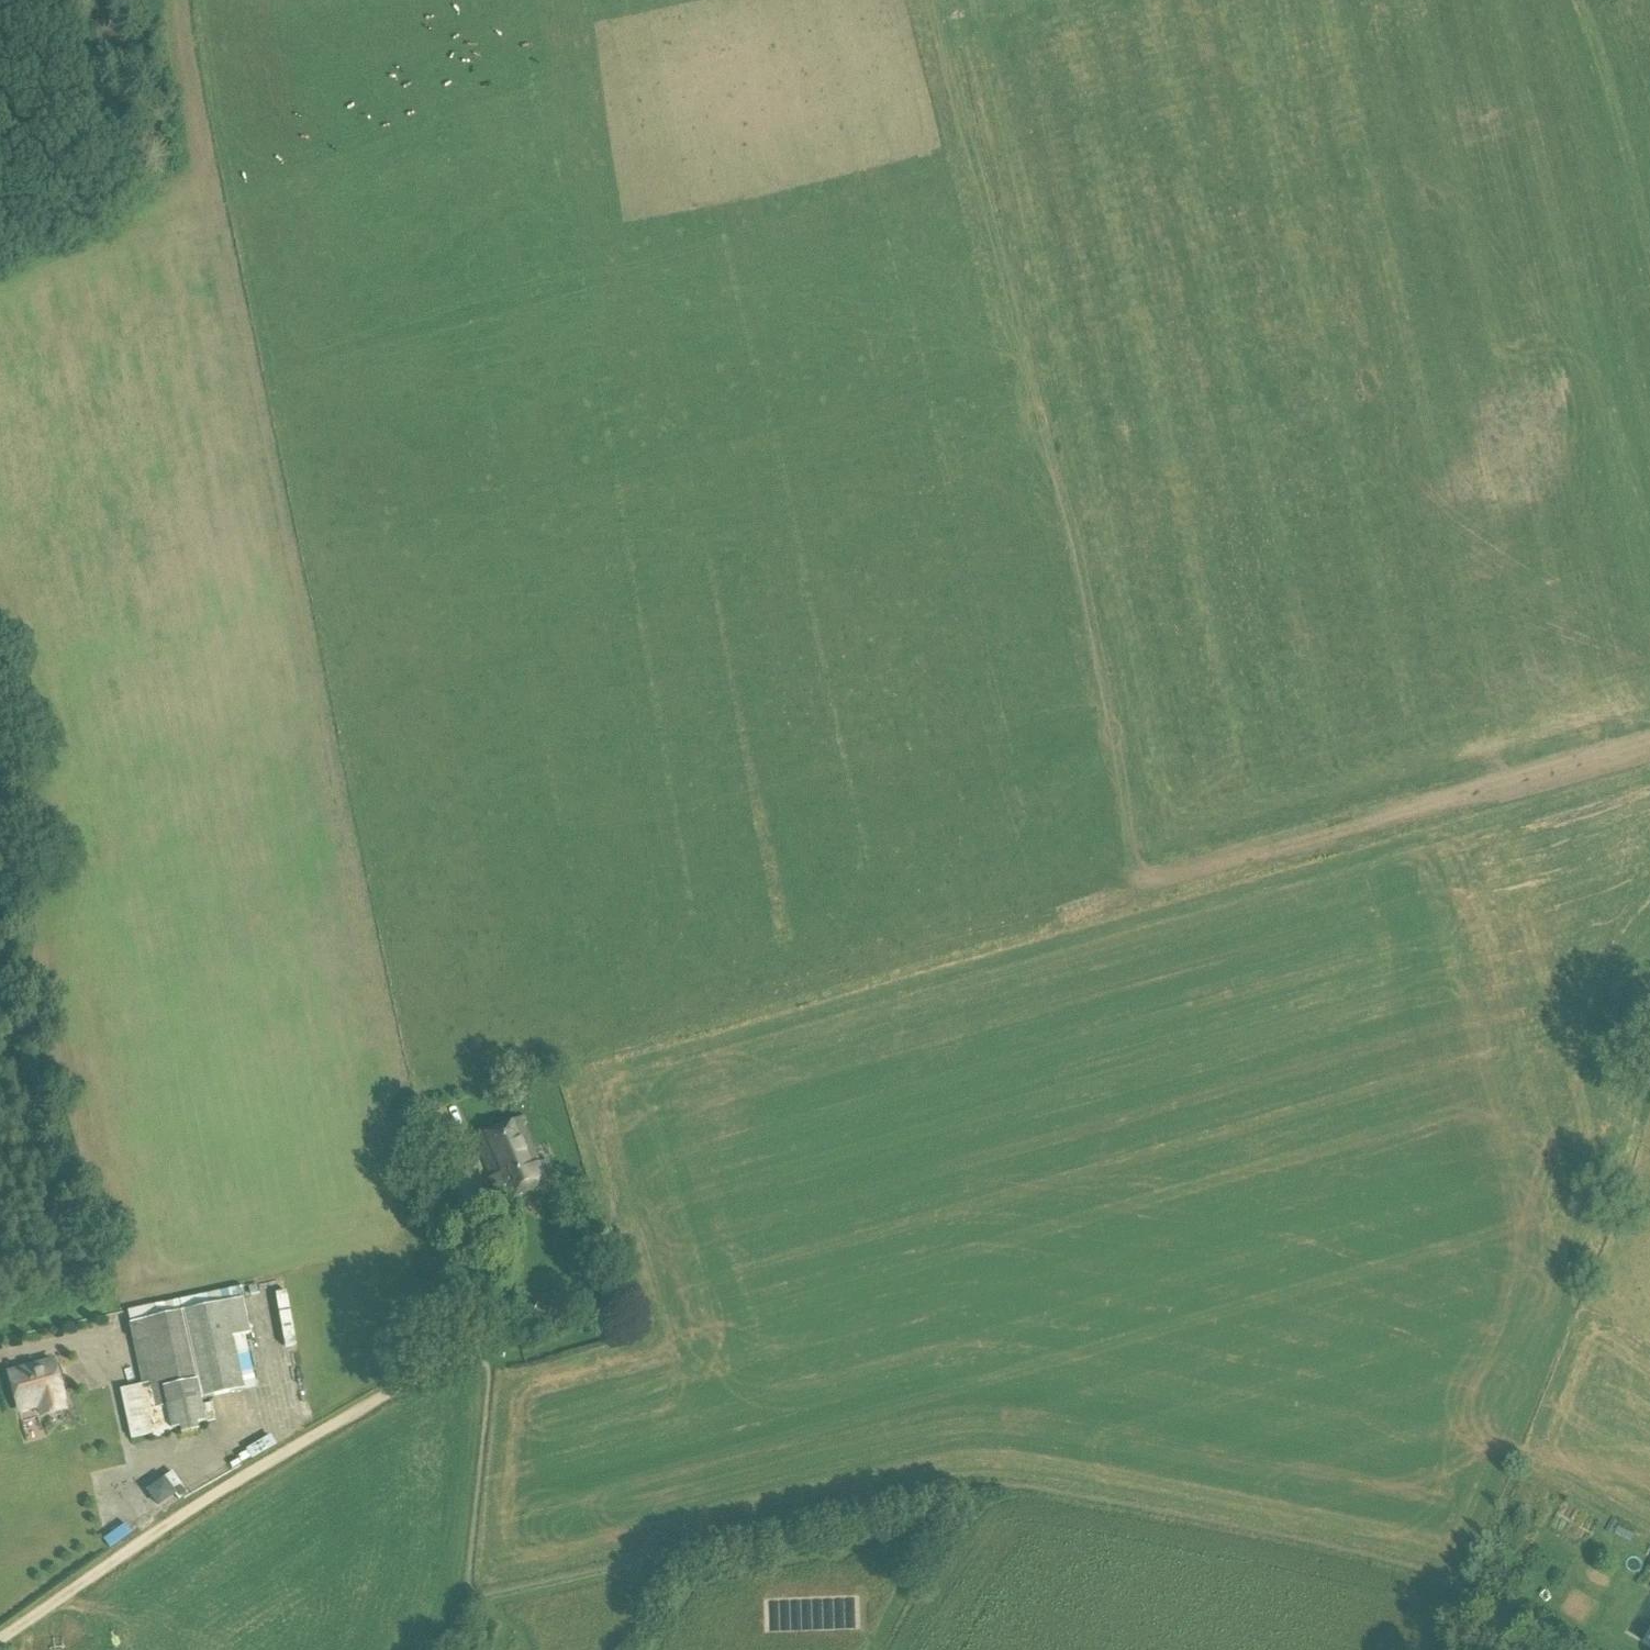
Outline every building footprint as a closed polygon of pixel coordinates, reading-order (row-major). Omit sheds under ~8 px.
[(473,1139),(490,1180),(489,1180),(499,1205),(554,1181),(546,1162),(539,1165),(521,1124),(525,1122),(523,1117),(473,1139)] [(433,1183),(448,1223),(483,1211),(467,1170),(433,1183)] [(260,1283),(263,1295),(283,1291),(293,1343),(306,1340),(294,1276),(260,1283)] [(120,1390),(131,1439),(180,1428),(182,1435),(197,1431),(196,1425),(205,1423),(200,1399),(244,1389),(232,1337),(252,1333),(244,1298),(130,1324),(144,1385),(120,1390)] [(537,1303),(530,1319),(544,1325),(551,1309),(537,1303)] [(8,1375),(19,1411),(40,1405),(43,1417),(64,1410),(61,1399),(64,1398),(54,1362),(8,1375)] [(149,1492),(158,1505),(173,1495),(164,1481),(149,1492)]
